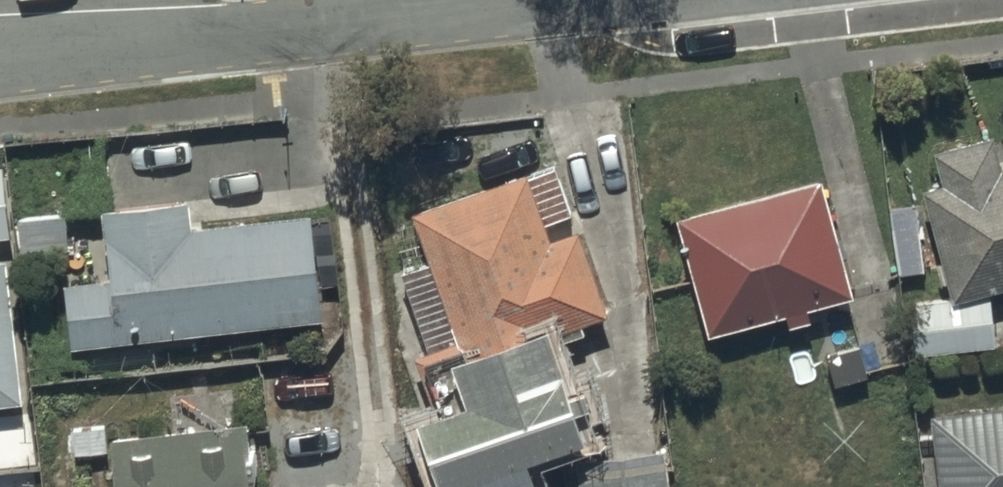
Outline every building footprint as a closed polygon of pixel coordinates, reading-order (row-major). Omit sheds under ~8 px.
[(940,151),(950,188),(924,195),(955,309),(1002,296),(1002,164),(996,136),(940,151)] [(578,221),(557,161),(410,211),(428,264),(403,272),(431,355),(461,344),(469,369),(554,339),(609,321),(581,239),(555,248),(550,231),(578,221)] [(825,171),(678,210),(709,327),(785,307),(788,320),(814,313),(810,300),(856,287),(825,171)] [(8,240),(2,196),(0,196),(0,241),(8,240)] [(68,285),(75,348),(327,321),(316,218),(197,231),(193,199),(107,209),(115,279),(68,285)] [(919,205),(895,207),(903,277),(927,274),(919,205)] [(23,407),(10,264),(0,265),(0,409),(23,407)] [(997,349),(994,306),(914,312),(917,356),(997,349)] [(554,339),(469,369),(457,374),(473,419),(430,435),(449,486),(540,486),(537,478),(596,456),(554,339)] [(940,486),(1002,486),(1002,401),(932,407),(940,486)] [(122,486),(263,486),(259,426),(119,439),(119,440),(122,486)] [(579,465),(581,486),(670,486),(667,456),(591,464),(579,465)]
